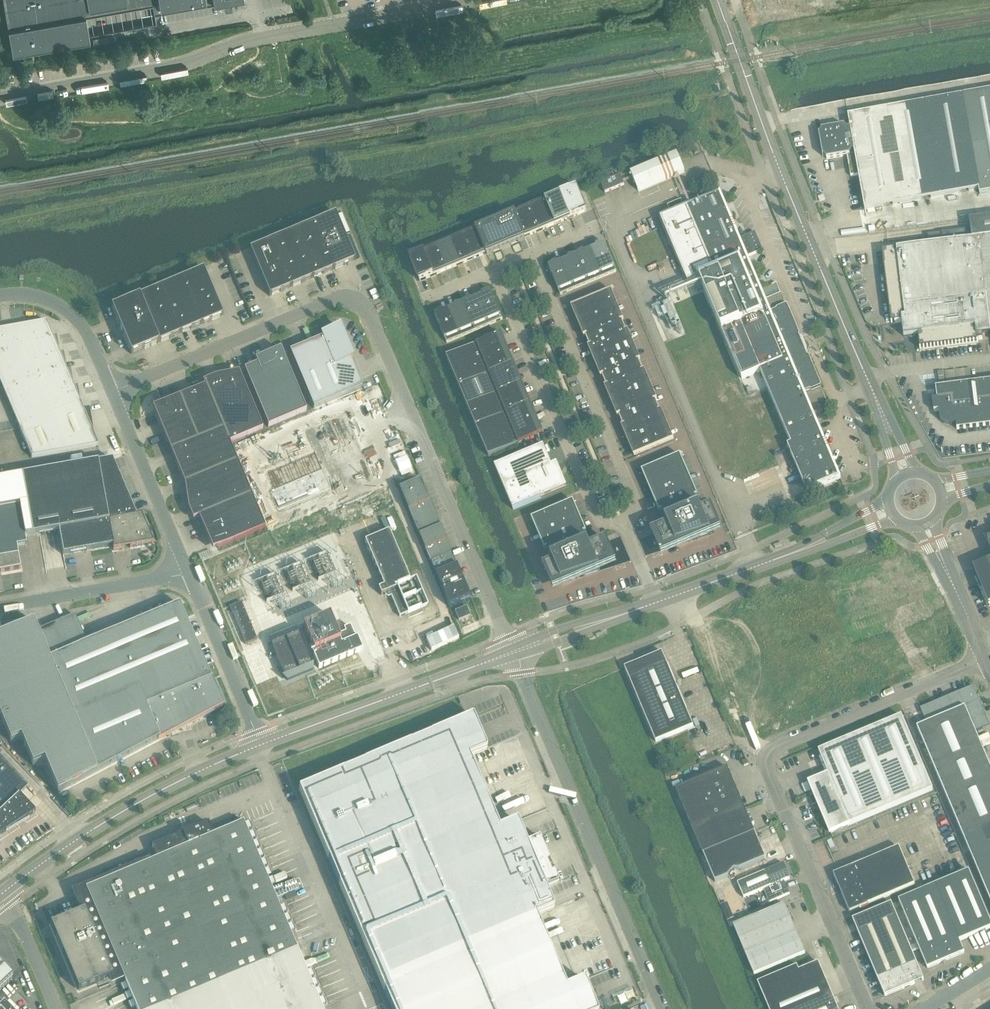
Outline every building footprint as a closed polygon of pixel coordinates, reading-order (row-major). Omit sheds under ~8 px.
[(13,54),(91,41),(89,34),(157,22),(155,13),(162,12),(162,13),(163,12),(172,10),(172,11),(173,11),(173,10),(182,9),(183,9),(182,8),(192,7),(202,5),(202,6),(202,5),(211,3),(211,4),(224,2),(225,9),(233,8),(232,4),(235,3),(235,0),(236,0),(4,0),(13,54)] [(109,34),(93,37),(94,43),(110,40),(109,34)] [(819,134),(823,157),(824,157),(826,158),(827,160),(845,156),(847,156),(851,177),(858,176),(859,178),(865,210),(978,190),(979,195),(989,193),(989,91),(848,116),(849,123),(850,128),(847,129),(845,127),(844,126),(821,130),(821,131),(820,134),(819,134)] [(631,174),(638,192),(684,172),(677,154),(631,174)] [(601,184),(605,193),(624,185),(620,176),(601,184)] [(586,212),(577,189),(526,210),(410,259),(420,282),(486,254),(487,256),(525,240),(524,238),(586,212)] [(747,258),(740,239),(720,193),(660,218),(687,283),(699,278),(742,380),(760,372),(791,445),(787,446),(807,493),(841,479),(813,414),(829,408),(806,354),(807,354),(810,348),(807,343),(802,341),(801,341),(781,294),(766,301),(747,258)] [(680,200),(667,205),(669,210),(683,205),(680,200)] [(335,214),(314,223),(333,270),(355,261),(335,214)] [(882,251),(891,324),(902,323),(903,337),(910,336),(910,337),(911,337),(911,338),(912,338),(913,338),(914,338),(914,337),(915,337),(915,336),(918,335),(920,349),(978,342),(977,337),(989,335),(989,218),(969,221),(971,230),(941,234),(943,244),(882,251)] [(314,223),(292,232),(312,279),(333,270),(314,223)] [(292,232),(271,241),(281,264),(291,288),(312,279),(292,232)] [(755,233),(740,239),(747,258),(763,251),(755,233)] [(250,250),(260,273),(281,264),(271,241),(250,250)] [(596,248),(591,251),(602,278),(616,272),(610,258),(608,254),(609,254),(605,244),(596,246),(596,248)] [(583,252),(576,256),(588,284),(602,278),(591,251),(585,253),(583,252)] [(569,260),(563,262),(575,290),(588,284),(576,256),(568,258),(569,260)] [(575,290),(563,262),(557,265),(556,263),(550,267),(548,268),(553,278),(553,277),(554,281),(560,296),(575,290)] [(281,264),(260,273),(269,297),(291,288),(281,264)] [(203,269),(182,278),(190,297),(211,288),(203,269)] [(182,278),(161,287),(180,334),(201,325),(190,297),(182,278)] [(161,287),(139,296),(159,343),(180,334),(161,287)] [(223,316),(211,288),(190,297),(201,325),(223,316)] [(611,291),(592,299),(597,309),(615,301),(611,291)] [(483,296),(477,298),(489,326),(503,320),(497,305),(496,306),(495,302),(491,292),(482,294),(483,296)] [(159,343),(139,296),(111,308),(131,355),(159,343)] [(470,299),(463,304),(475,332),(489,326),(477,298),(471,301),(470,299)] [(592,299),(571,308),(575,318),(597,309),(592,299)] [(615,301),(597,309),(601,319),(620,311),(615,301)] [(455,308),(449,310),(461,338),(475,332),(463,304),(455,306),(455,308)] [(597,309),(575,318),(579,328),(601,319),(597,309)] [(461,338),(449,310),(443,313),(442,311),(435,316),(439,326),(439,325),(441,329),(440,329),(447,344),(461,338)] [(620,311),(601,319),(605,329),(622,322),(624,321),(620,311)] [(601,319),(579,328),(584,338),(585,337),(605,329),(601,319)] [(17,352),(52,337),(46,322),(0,331),(0,359),(17,352)] [(605,329),(609,339),(626,332),(622,322),(605,329)] [(352,359),(340,328),(322,335),(323,338),(290,352),(314,409),(362,389),(350,360),(352,359)] [(585,337),(590,347),(609,339),(605,329),(585,337)] [(626,332),(609,339),(613,349),(632,341),(628,331),(626,332)] [(477,345),(447,358),(459,388),(479,379),(471,359),(481,355),(501,346),(504,345),(500,336),(500,335),(488,340),(484,342),(480,344),(477,345)] [(17,352),(24,368),(60,353),(57,336),(52,337),(17,352)] [(590,347),(588,348),(592,358),(613,349),(609,339),(590,347)] [(632,341),(613,349),(618,359),(636,351),(632,341)] [(481,355),(471,359),(479,379),(489,375),(493,385),(504,381),(514,377),(517,376),(511,362),(510,360),(509,358),(508,354),(507,353),(506,350),(505,348),(504,345),(501,346),(481,355)] [(613,349),(592,358),(596,368),(618,359),(613,349)] [(244,371),(268,428),(306,412),(280,350),(255,361),(257,365),(244,371)] [(636,351),(618,359),(622,369),(639,362),(640,361),(636,351)] [(24,368),(17,352),(0,359),(0,378),(24,368)] [(24,368),(31,385),(67,370),(64,353),(60,353),(24,368)] [(618,359),(596,368),(600,378),(602,377),(622,369),(618,359)] [(622,369),(626,379),(643,372),(639,362),(622,369)] [(5,396),(31,385),(24,368),(0,378),(0,385),(5,396)] [(31,385),(38,402),(74,387),(71,369),(67,370),(31,385)] [(602,377),(606,387),(626,379),(622,369),(602,377)] [(643,372),(626,379),(630,389),(649,381),(645,371),(643,372)] [(223,429),(229,444),(263,430),(239,373),(215,378),(203,383),(205,387),(223,429)] [(479,379),(459,388),(468,408),(508,390),(521,385),(517,376),(514,377),(504,381),(493,385),(489,375),(479,379)] [(606,387),(605,388),(609,398),(630,389),(626,379),(606,387)] [(649,381),(630,389),(634,399),(653,391),(649,381)] [(935,388),(937,400),(932,400),(934,412),(939,412),(940,418),(941,417),(942,420),(947,424),(950,424),(950,426),(956,425),(957,430),(989,426),(989,381),(935,388)] [(5,396),(12,413),(38,402),(31,385),(5,396)] [(508,390),(468,408),(476,427),(496,419),(506,415),(502,405),(512,400),(522,396),(525,395),(521,385),(508,390)] [(38,402),(45,418),(80,403),(81,403),(78,386),(74,387),(38,402)] [(171,451),(184,485),(237,462),(229,444),(223,429),(205,387),(182,397),(199,439),(171,451)] [(630,389),(609,398),(613,408),(634,399),(630,389)] [(653,391),(634,399),(639,409),(656,401),(657,401),(653,391)] [(506,415),(496,419),(504,439),(515,434),(515,435),(535,427),(538,425),(537,423),(534,417),(533,413),(531,408),(525,395),(522,396),(512,400),(502,405),(506,415)] [(153,409),(171,451),(199,439),(182,397),(153,409)] [(634,399),(613,408),(617,418),(619,417),(639,409),(634,399)] [(639,409),(643,419),(660,411),(656,401),(639,409)] [(19,429),(45,418),(38,402),(12,413),(19,429)] [(45,418),(19,429),(31,458),(98,446),(97,443),(94,434),(89,409),(83,411),(80,403),(45,418)] [(619,417),(623,427),(643,419),(639,409),(619,417)] [(660,411),(643,419),(647,428),(666,421),(661,411),(660,411)] [(275,489),(271,491),(279,509),(330,488),(337,503),(371,489),(340,416),(319,425),(320,428),(307,433),(315,453),(322,469),(275,489)] [(496,419),(476,427),(489,458),(517,446),(519,445),(542,435),(538,425),(535,427),(515,435),(515,434),(504,439),(496,419)] [(623,427),(621,428),(626,437),(647,428),(643,419),(623,427)] [(666,421),(647,428),(651,438),(670,431),(666,421)] [(647,428),(626,437),(630,447),(651,438),(647,428)] [(670,431),(651,438),(656,449),(674,441),(670,431)] [(651,438),(630,447),(634,458),(656,449),(651,438)] [(552,466),(543,446),(494,467),(513,510),(567,488),(557,464),(552,466)] [(680,456),(661,464),(666,475),(685,467),(680,456)] [(23,476),(33,536),(39,535),(59,531),(63,556),(112,547),(113,551),(153,544),(141,516),(136,517),(112,460),(23,476)] [(237,462),(184,485),(188,510),(193,521),(199,518),(212,551),(218,549),(265,529),(237,462)] [(661,464),(642,472),(646,483),(666,475),(661,464)] [(685,467),(666,475),(670,485),(689,476),(685,467)] [(666,475),(646,483),(651,493),(670,485),(666,475)] [(0,480),(0,573),(21,569),(17,546),(26,545),(25,537),(33,536),(23,476),(0,480)] [(689,476),(670,485),(674,495),(693,486),(689,476)] [(420,481),(398,490),(448,608),(469,599),(469,598),(460,577),(446,543),(447,542),(440,527),(439,528),(434,514),(420,481)] [(670,485),(651,493),(655,503),(674,495),(670,485)] [(693,486),(674,495),(678,504),(695,497),(698,496),(693,486)] [(674,495),(655,503),(659,513),(661,512),(678,504),(674,495)] [(695,497),(678,504),(683,514),(699,507),(695,497)] [(573,502),(551,511),(555,522),(578,512),(573,502)] [(678,504),(661,512),(666,522),(683,514),(678,504)] [(683,514),(666,522),(668,526),(651,534),(661,557),(722,531),(711,508),(701,512),(699,507),(683,514)] [(555,522),(551,511),(532,520),(536,530),(555,522)] [(578,512),(555,522),(559,532),(582,522),(578,512)] [(555,522),(536,530),(540,540),(559,532),(555,522)] [(582,522),(559,532),(564,541),(584,533),(586,532),(582,522)] [(375,567),(376,566),(385,587),(378,589),(381,596),(389,592),(399,617),(408,614),(421,608),(389,532),(365,542),(375,567)] [(559,532),(540,540),(544,550),(547,549),(564,541),(559,532)] [(584,533),(564,541),(568,551),(588,543),(586,538),(584,533)] [(568,551),(551,559),(553,564),(543,568),(553,592),(617,565),(607,541),(590,548),(588,543),(568,551)] [(564,541),(547,549),(551,559),(568,551),(564,541)] [(316,558),(325,578),(335,574),(327,553),(316,558)] [(973,569),(989,606),(989,562),(973,569)] [(290,569),(299,589),(309,585),(301,564),(290,569)] [(264,579),(273,600),(284,596),(275,575),(264,579)] [(241,602),(229,607),(245,645),(257,640),(241,602)] [(38,632),(34,622),(0,637),(0,718),(11,743),(21,739),(33,767),(44,762),(54,784),(58,793),(157,740),(158,742),(224,707),(211,677),(210,678),(179,605),(77,648),(65,620),(38,632)] [(455,612),(459,621),(470,616),(466,607),(455,612)] [(298,635),(286,640),(299,671),(311,666),(306,655),(302,645),(298,635)] [(283,641),(271,646),(275,656),(280,667),(284,677),(296,672),(283,641)] [(625,668),(656,743),(693,727),(662,653),(625,668)] [(974,865),(989,858),(989,768),(975,733),(989,726),(978,700),(980,699),(978,695),(977,696),(973,687),(920,709),(926,725),(917,729),(974,865)] [(299,790),(361,938),(548,859),(539,837),(526,842),(517,822),(499,829),(469,757),(487,749),(472,717),(299,790)] [(815,797),(812,799),(814,805),(818,804),(831,834),(933,791),(901,717),(818,752),(828,775),(809,783),(815,797)] [(36,812),(20,795),(29,787),(0,756),(0,836),(36,812)] [(676,790),(693,831),(745,809),(727,768),(676,790)] [(693,831),(703,855),(755,833),(745,809),(693,831)] [(79,902),(83,913),(51,926),(79,992),(111,978),(113,983),(123,978),(136,1008),(322,1008),(243,823),(213,836),(208,824),(152,848),(157,860),(83,891),(82,892),(81,893),(80,894),(79,895),(79,897),(78,898),(78,899),(79,900),(79,901),(79,902)] [(755,833),(703,855),(715,883),(728,877),(734,870),(739,871),(766,859),(755,833)] [(838,886),(835,888),(838,893),(841,893),(849,913),(915,886),(899,848),(834,875),(838,886)] [(974,865),(989,902),(989,858),(974,865)] [(361,938),(391,1008),(596,1008),(584,980),(566,988),(536,916),(553,908),(545,887),(558,882),(548,859),(361,938)] [(783,864),(737,884),(743,899),(756,893),(756,894),(764,890),(769,903),(789,894),(785,885),(783,885),(782,882),(790,879),(783,864)] [(959,942),(989,929),(989,922),(969,871),(899,901),(927,969),(964,953),(959,942)] [(295,891),(284,895),(286,901),(297,897),(295,891)] [(853,920),(885,997),(924,981),(891,904),(853,920)] [(745,954),(754,975),(805,954),(796,933),(785,905),(734,926),(745,954)] [(730,911),(724,913),(727,921),(733,918),(730,911)] [(768,1008),(802,1008),(832,996),(818,963),(799,971),(797,967),(758,983),(768,1008)] [(13,979),(0,965),(0,991),(13,979)] [(802,1008),(838,1008),(832,996),(802,1008)] [(973,1004),(976,1008),(989,1008),(989,1006),(985,997),(973,1004)]
